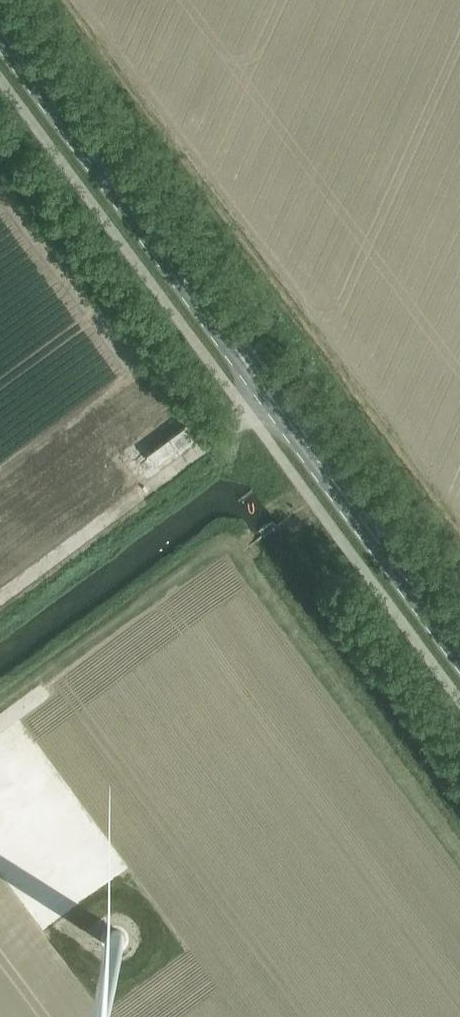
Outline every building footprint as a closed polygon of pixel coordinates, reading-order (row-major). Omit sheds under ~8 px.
[(97,465),(87,473),(97,486),(107,479),(97,465)]
